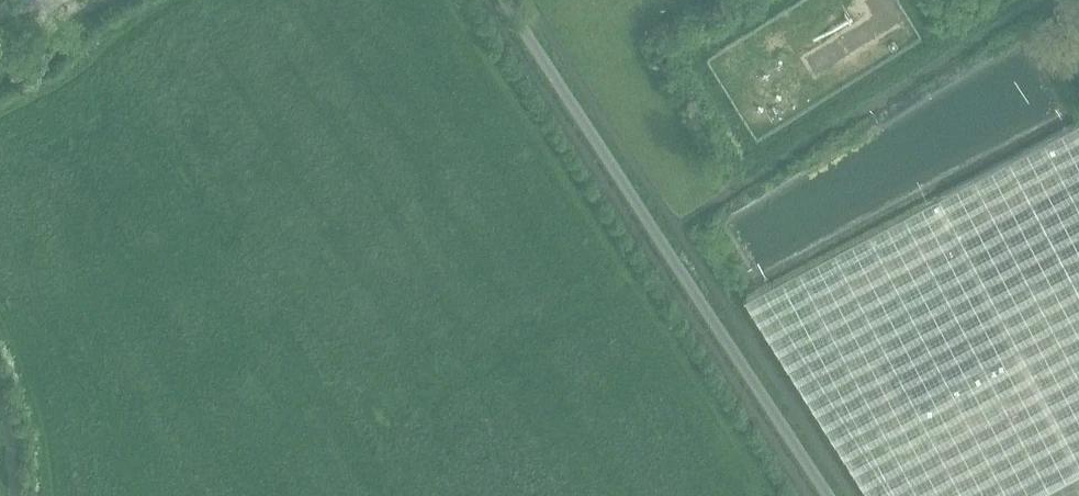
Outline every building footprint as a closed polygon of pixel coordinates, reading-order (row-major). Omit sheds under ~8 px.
[(744,301),(869,495),(1078,495),(1078,124),(744,301)]
